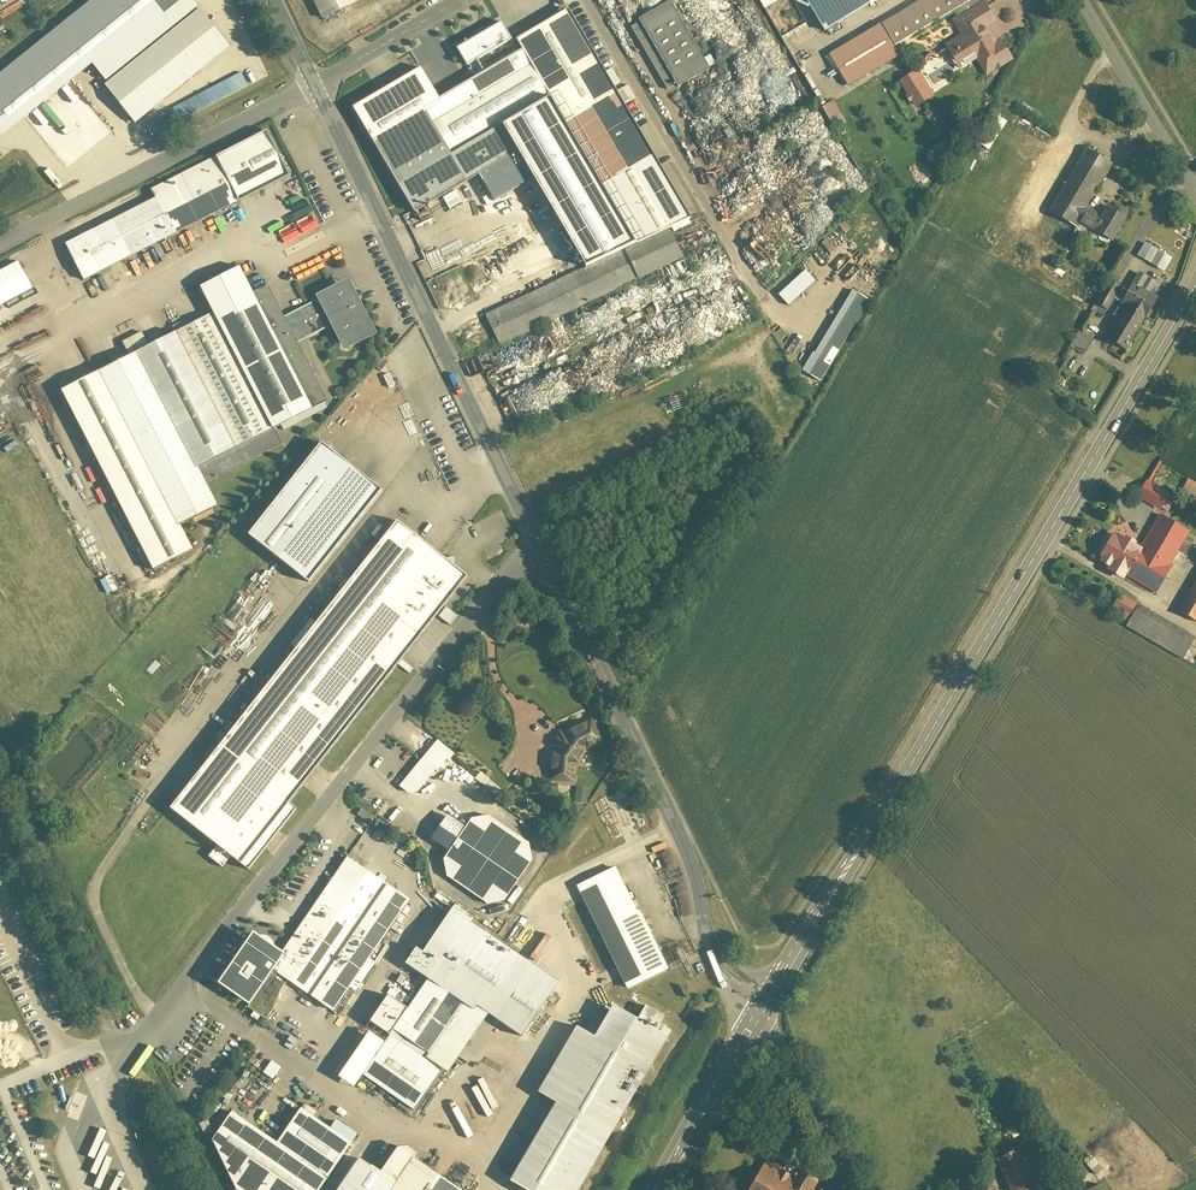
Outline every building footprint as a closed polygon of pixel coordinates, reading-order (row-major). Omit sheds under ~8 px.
[(0,76),(0,136),(3,139),(93,66),(107,82),(198,9),(190,0),(94,0),(0,76)] [(320,21),(364,0),(310,0),(320,21)] [(764,9),(780,0),(759,0),(764,9)] [(824,38),(888,0),(802,0),(824,38)] [(828,58),(847,89),(898,59),(893,49),(976,0),(927,0),(828,58)] [(986,0),(985,0),(953,19),(962,34),(947,44),(962,69),(978,60),(988,77),(1016,60),(1002,37),(999,39),(991,27),(1000,22),(986,0)] [(709,74),(669,5),(637,24),(677,93),(709,74)] [(229,47),(198,9),(107,82),(138,121),(229,47)] [(421,68),(353,107),(415,213),(519,152),(586,267),(671,227),(690,216),(570,11),(520,40),(526,49),(518,53),(484,73),(439,99),(421,68)] [(518,53),(501,24),(457,49),(467,66),(477,61),(484,73),(518,53)] [(937,95),(920,68),(900,81),(917,108),(937,95)] [(244,74),(144,119),(150,133),(250,88),(244,74)] [(833,101),(821,107),(832,130),(844,124),(833,101)] [(990,150),(1004,121),(991,115),(978,144),(990,150)] [(152,204),(64,248),(82,285),(287,182),(264,138),(148,195),(152,204)] [(1115,164),(1087,148),(1051,211),(1062,217),(1049,241),(1066,251),(1082,223),(1101,234),(1101,240),(1108,243),(1114,241),(1116,242),(1130,217),(1131,209),(1121,202),(1115,204),(1113,208),(1109,206),(1104,214),(1090,206),(1115,164)] [(454,191),(442,198),(449,209),(461,202),(454,191)] [(511,212),(467,232),(471,241),(516,221),(511,212)] [(686,258),(671,227),(586,267),(486,315),(501,346),(686,258)] [(1176,258),(1147,242),(1139,255),(1168,272),(1176,258)] [(18,262),(0,272),(0,307),(33,289),(18,262)] [(59,395),(153,575),(193,554),(180,530),(217,510),(197,471),(329,402),(299,344),(330,328),(344,356),(377,339),(348,282),(316,299),(317,302),(286,318),(269,285),(252,294),(240,269),(200,290),(213,315),(59,395)] [(776,296),(787,307),(814,281),(803,270),(776,296)] [(1111,310),(1125,286),(1111,278),(1097,303),(1111,310)] [(873,299),(854,288),(805,370),(823,381),(873,299)] [(1158,304),(1133,289),(1121,308),(1126,312),(1107,342),(1127,354),(1158,304)] [(1083,355),(1092,340),(1077,332),(1069,347),(1083,355)] [(756,411),(762,425),(773,420),(767,406),(756,411)] [(322,443),(248,537),(309,584),(382,490),(322,443)] [(1140,496),(1164,510),(1174,493),(1150,479),(1140,496)] [(1188,479),(1180,494),(1195,503),(1195,484),(1188,479)] [(1130,576),(1159,593),(1176,565),(1173,564),(1193,530),(1163,513),(1143,547),(1146,549),(1130,576)] [(398,522),(171,810),(218,847),(211,855),(225,867),(232,858),(249,871),(296,812),(288,805),(468,577),(398,522)] [(1130,576),(1146,549),(1143,547),(1117,532),(1101,559),(1130,576)] [(1195,620),(1195,584),(1180,611),(1195,620)] [(1130,623),(1141,604),(1123,593),(1112,612),(1130,623)] [(1195,642),(1195,636),(1141,604),(1130,623),(1128,626),(1185,660),(1195,642)] [(604,746),(591,720),(560,735),(557,733),(546,749),(549,751),(547,785),(574,787),(575,770),(587,754),(604,746)] [(452,755),(436,741),(397,787),(406,795),(416,792),(445,759),(447,760),(452,755)] [(587,793),(574,791),(572,806),(585,808),(587,793)] [(487,815),(469,818),(463,827),(446,815),(429,839),(447,851),(441,860),(445,877),(485,904),(504,901),(531,860),(528,843),(487,815)] [(408,900),(345,857),(280,952),(268,968),(270,970),(331,1011),(408,900)] [(637,912),(614,866),(574,885),(626,990),(668,969),(639,910),(637,912)] [(470,919),(450,905),(419,952),(412,947),(401,964),(425,980),(405,1009),(385,995),(362,1029),(366,1032),(336,1076),(352,1087),(360,1075),(412,1110),(440,1068),(446,1071),(486,1013),(518,1035),(555,982),(522,959),(524,955),(517,950),(515,953),(468,921),(470,919)] [(280,952),(248,931),(212,983),(245,1006),(270,970),(268,968),(280,952)] [(610,1004),(591,1036),(574,1026),(535,1092),(552,1102),(506,1181),(523,1189),(576,1189),(666,1036),(610,1004)] [(491,1058),(483,1071),(495,1078),(503,1066),(491,1058)] [(262,1073),(275,1081),(283,1068),(270,1061),(262,1073)] [(435,1119),(449,1090),(442,1086),(428,1115),(435,1119)] [(209,1140),(234,1189),(319,1189),(357,1134),(334,1118),(328,1127),(298,1107),(274,1142),(229,1111),(209,1140)] [(72,1147),(81,1150),(93,1115),(84,1112),(72,1147)] [(96,1175),(106,1147),(99,1144),(89,1173),(96,1175)] [(1024,1147),(999,1158),(1013,1189),(1053,1189),(1050,1184),(1042,1187),(1024,1147)] [(415,1160),(418,1155),(408,1148),(398,1149),(381,1173),(360,1159),(339,1189),(459,1189),(415,1160)] [(770,1159),(751,1189),(821,1189),(770,1159)]
